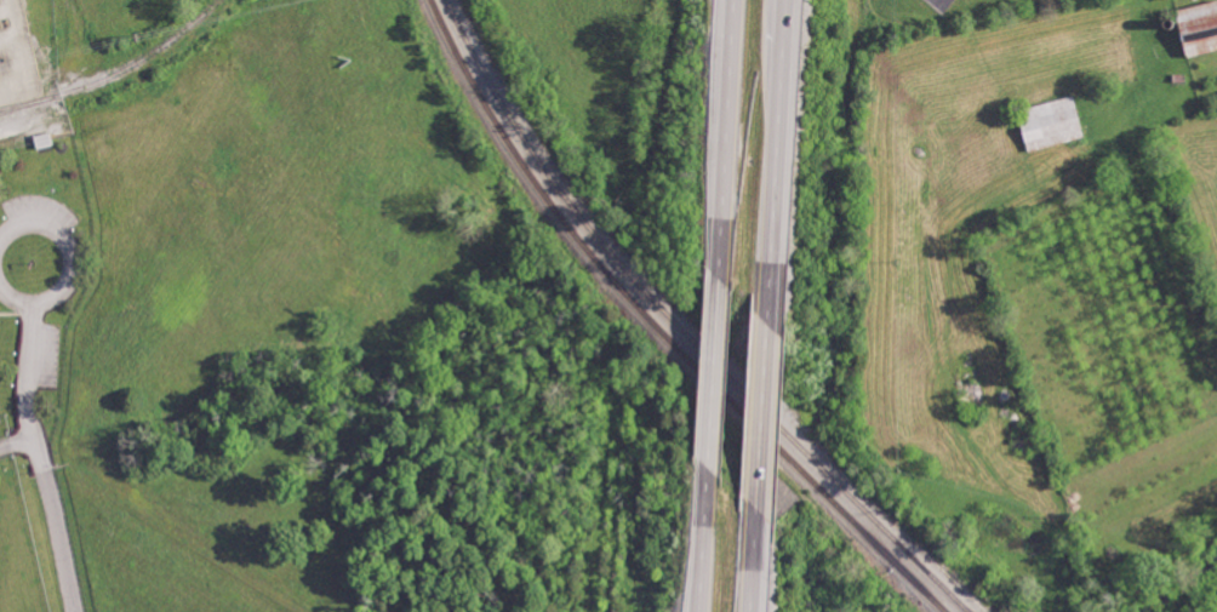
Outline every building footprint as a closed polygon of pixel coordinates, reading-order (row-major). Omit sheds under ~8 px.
[(1189,56),(1216,49),(1216,0),(1213,0),(1178,8),(1189,56)] [(1085,137),(1075,95),(1020,108),(1030,150),(1085,137)]
